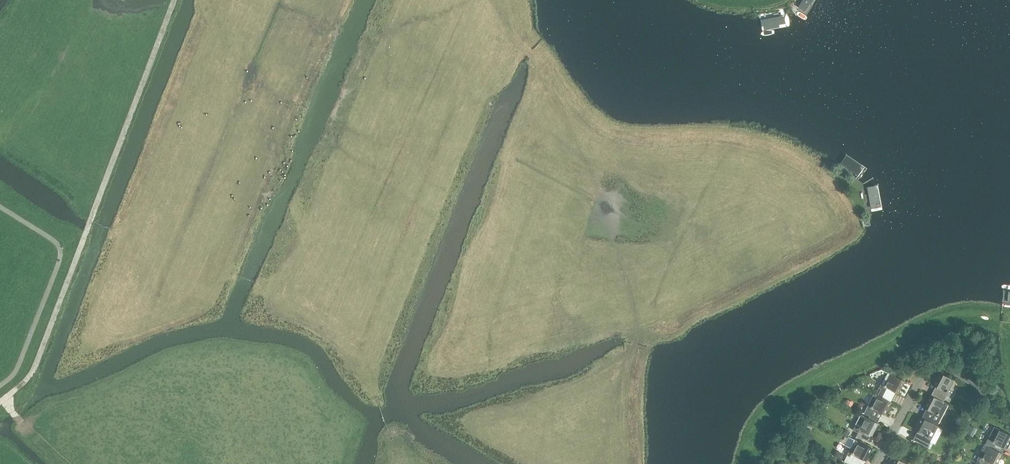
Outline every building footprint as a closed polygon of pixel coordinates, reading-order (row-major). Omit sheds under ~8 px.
[(786,21),(784,14),(765,18),(766,24),(786,21)] [(844,158),(840,163),(856,175),(860,169),(844,158)] [(866,187),(870,207),(876,205),(873,186),(866,187)] [(935,386),(931,394),(943,401),(946,395),(948,396),(950,393),(947,391),(953,379),(939,372),(932,384),(935,386)] [(881,383),(878,388),(893,396),(895,391),(898,393),(905,380),(890,373),(884,385),(881,383)] [(874,393),(865,409),(879,418),(882,413),(883,414),(890,402),(890,401),(893,396),(878,388),(875,393),(874,393)] [(926,408),(921,417),(933,423),(934,422),(938,424),(948,404),(943,401),(931,394),(930,394),(923,406),(926,408)] [(879,418),(865,409),(862,415),(863,415),(857,427),(855,426),(853,429),(858,432),(860,429),(872,435),(878,423),(877,422),(879,418)] [(938,426),(933,423),(921,417),(920,416),(914,429),(917,431),(913,439),(928,447),(931,442),(930,441),(938,426)] [(989,446),(1001,452),(1004,447),(1007,449),(1009,443),(1009,434),(998,428),(992,440),(989,438),(987,442),(990,444),(989,446)] [(846,454),(844,460),(851,463),(863,463),(865,460),(866,460),(872,448),(855,439),(847,454),(846,454)] [(978,462),(981,463),(992,463),(993,463),(994,463),(996,463),(1002,453),(1001,452),(989,446),(984,443),(976,459),(979,460),(978,462)]
